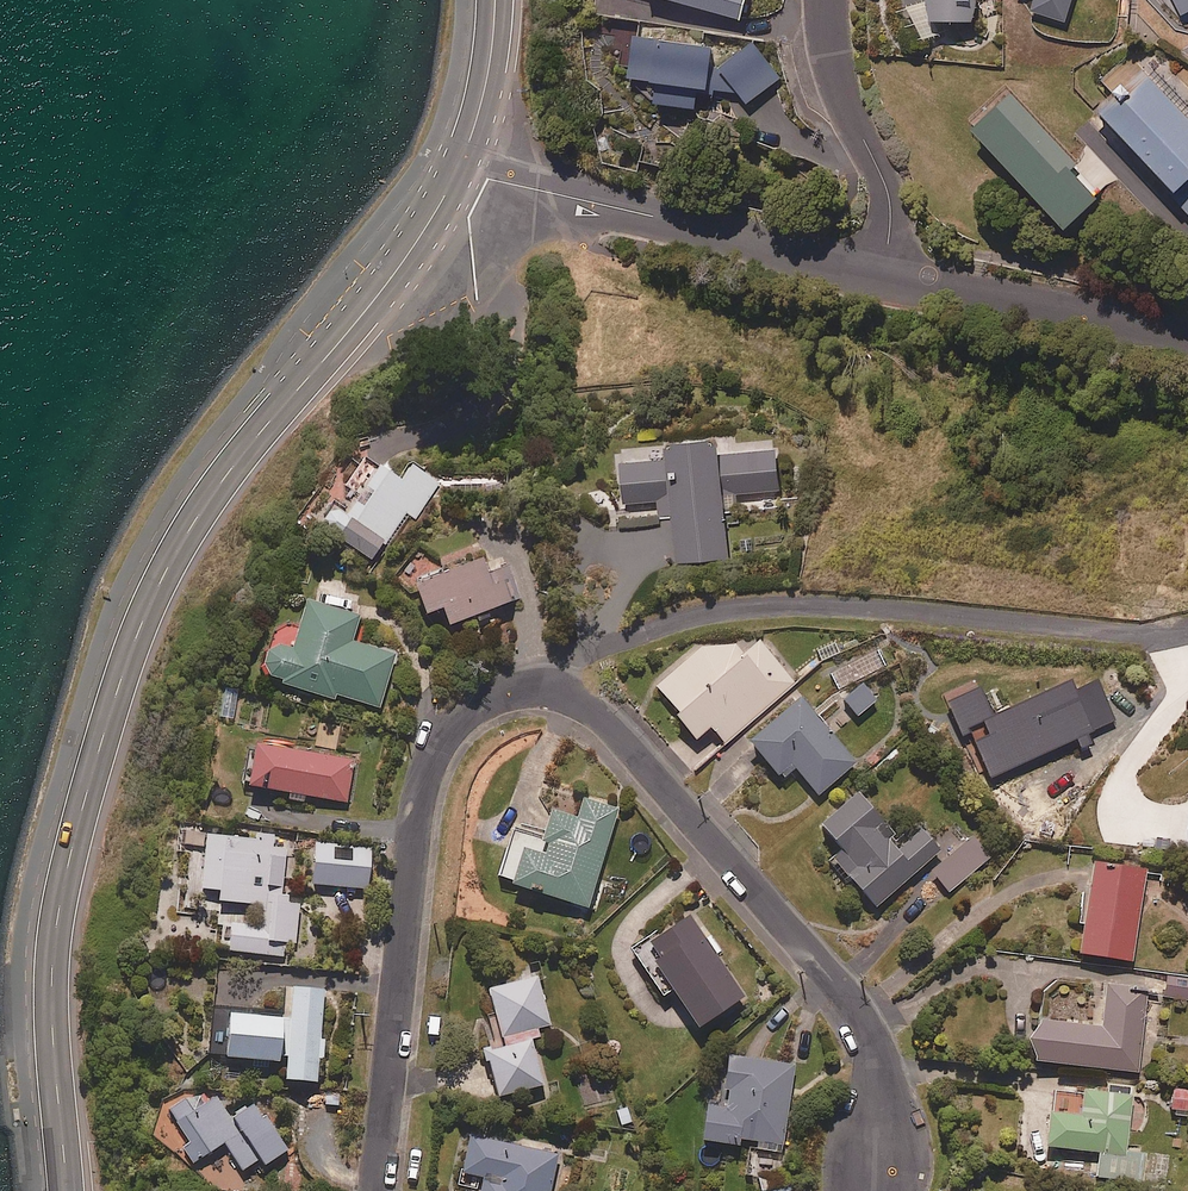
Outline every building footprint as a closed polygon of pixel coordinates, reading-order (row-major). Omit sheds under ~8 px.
[(740,21),(745,0),(656,0),(740,21)] [(930,8),(930,24),(950,24),(976,24),(975,0),(930,0),(930,8)] [(1030,13),(1064,24),(1072,0),(1034,0),(1030,13)] [(1182,16),(1187,12),(1187,0),(1174,0),(1182,16)] [(696,91),(738,97),(747,106),(779,80),(753,45),(722,65),(710,64),(711,50),(634,40),(628,83),(656,87),(654,108),(693,113),(696,91)] [(1098,115),(1187,216),(1187,122),(1142,74),(1098,115)] [(705,462),(702,447),(614,460),(622,510),(660,504),(671,575),(721,567),(711,500),(780,489),(774,451),(705,462)] [(442,485),(414,463),(401,481),(385,468),(354,508),(344,500),(325,525),(372,562),(410,514),(416,519),(442,485)] [(510,565),(490,573),(486,563),(420,588),(431,617),(447,611),(453,628),(514,605),(506,584),(515,581),(510,565)] [(278,684),(336,701),(337,696),(381,708),(396,656),(355,644),(362,620),(311,605),(297,652),(288,649),(285,649),(282,650),(279,651),(277,653),(274,655),(272,657),(270,660),(269,662),(268,665),(268,669),(268,672),(268,675),(270,678),(271,680),(273,683),(278,684)] [(762,644),(747,657),(740,647),(705,646),(657,687),(679,712),(676,715),(698,741),(713,728),(727,744),(796,684),(762,644)] [(879,704),(867,687),(848,699),(860,717),(879,704)] [(858,764),(804,702),(753,745),(782,778),(795,766),(821,796),(858,764)] [(354,761),(258,748),(252,789),(348,803),(354,761)] [(905,846),(862,797),(826,828),(845,850),(836,858),(880,908),(943,853),(923,830),(905,846)] [(517,823),(500,879),(517,884),(516,888),(590,911),(620,813),(586,803),(581,822),(555,814),(549,833),(517,823)] [(275,835),(256,833),(256,841),(209,837),(208,859),(205,891),(223,893),(222,903),(250,906),(248,927),(233,926),(231,953),(296,959),(300,907),(282,905),(287,849),(274,848),(275,835)] [(991,858),(975,839),(921,885),(937,904),(991,858)] [(373,849),(318,847),(316,887),(371,889),(373,849)] [(1149,873),(1098,865),(1084,956),(1134,964),(1149,873)] [(747,1001),(719,958),(724,955),(714,939),(709,943),(693,917),(636,953),(665,998),(676,991),(702,1030),(747,1001)] [(546,1087),(534,1042),(543,1039),(541,1030),(552,1027),(540,977),(490,990),(505,1048),(487,1053),(499,1099),(546,1087)] [(1170,977),(1168,997),(1187,999),(1187,978),(1170,977)] [(320,1085),(321,1062),(326,1062),(327,1043),(322,1042),(325,991),(293,990),(291,1021),(232,1017),(230,1061),(289,1064),(288,1083),(320,1085)] [(1148,994),(1109,990),(1105,1029),(1040,1023),(1036,1063),(1140,1074),(1148,994)] [(794,1066),(735,1059),(728,1112),(711,1110),(707,1144),(784,1153),(794,1066)] [(1175,1092),(1173,1110),(1187,1111),(1187,1093),(1175,1092)] [(1134,1099),(1087,1093),(1085,1118),(1053,1115),(1049,1149),(1102,1154),(1099,1178),(1142,1182),(1145,1153),(1128,1151),(1134,1099)] [(171,1111),(180,1124),(192,1143),(185,1148),(196,1165),(226,1146),(243,1172),(261,1160),(266,1168),(290,1153),(256,1102),(231,1119),(218,1099),(205,1108),(197,1095),(171,1111)] [(472,1138),(464,1175),(486,1179),(483,1190),(551,1190),(558,1156),(472,1138)]
